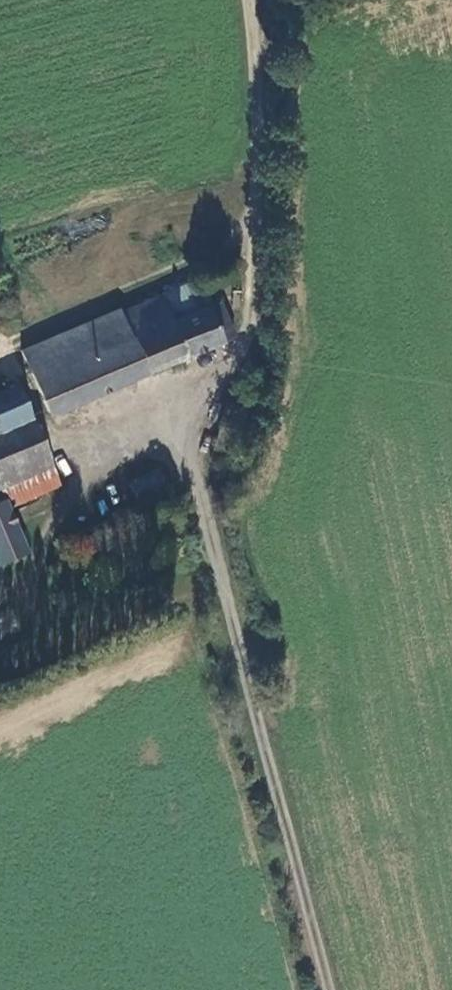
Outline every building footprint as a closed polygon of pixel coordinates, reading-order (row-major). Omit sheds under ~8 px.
[(161,328),(206,311),(198,288),(151,306),(161,328)] [(109,315),(21,351),(46,416),(227,338),(215,308),(206,311),(161,328),(151,306),(111,322),(109,315)] [(28,427),(14,391),(0,396),(0,438),(28,427)] [(0,438),(0,482),(43,464),(28,427),(0,438)] [(1,505),(13,505),(51,490),(43,464),(0,482),(0,501),(1,505)] [(155,474),(127,485),(128,487),(135,507),(163,495),(155,474)] [(29,554),(13,505),(1,505),(0,501),(0,562),(29,554)]
